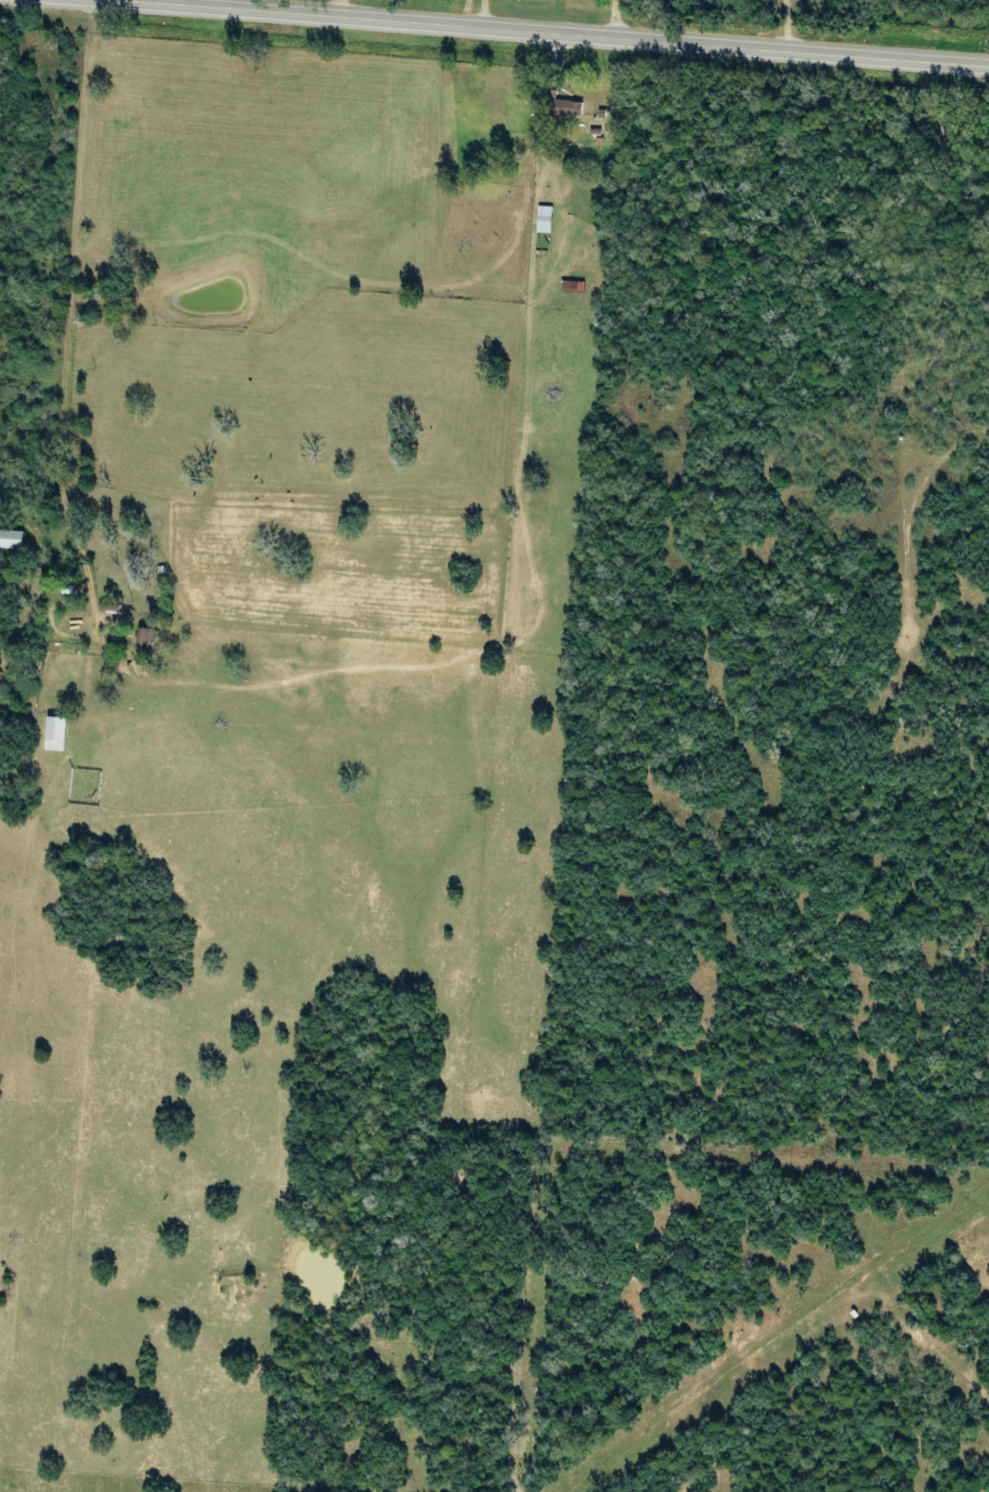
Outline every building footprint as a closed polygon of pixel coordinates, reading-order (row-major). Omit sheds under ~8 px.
[(578,115),(579,101),(554,99),(554,89),(546,89),(545,120),(553,120),(553,114),(578,115)] [(534,232),(549,232),(549,205),(535,205),(534,232)] [(581,290),(581,281),(560,280),(559,289),(581,290)] [(26,530),(0,529),(0,547),(25,547),(26,530)] [(153,651),(155,628),(140,626),(138,650),(153,651)] [(47,749),(67,751),(71,717),(51,715),(47,749)]
